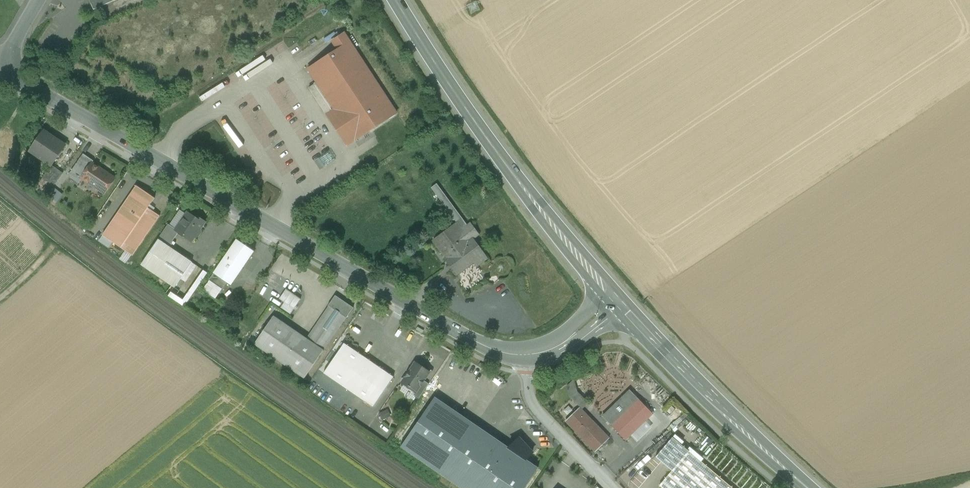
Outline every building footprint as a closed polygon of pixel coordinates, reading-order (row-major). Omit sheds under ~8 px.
[(94,10),(117,0),(89,0),(94,10)] [(397,114),(344,33),(334,39),(340,48),(308,69),(317,83),(309,88),(333,125),(334,125),(338,131),(342,133),(348,129),(350,132),(347,134),(353,142),(355,140),(355,141),(397,114)] [(43,121),(50,126),(54,121),(47,116),(43,121)] [(66,145),(44,131),(30,151),(51,166),(52,166),(52,165),(66,145)] [(94,161),(84,154),(74,169),(84,176),(92,163),(94,161)] [(115,179),(92,163),(84,176),(82,178),(105,194),(115,179)] [(63,173),(52,165),(52,166),(51,166),(43,178),(54,186),(63,173)] [(457,224),(433,242),(440,253),(443,251),(444,254),(443,254),(443,255),(443,256),(445,259),(445,260),(450,267),(453,265),(455,268),(456,267),(461,273),(473,263),(476,267),(485,260),(479,253),(481,251),(472,240),(478,235),(470,224),(467,226),(437,184),(431,188),(457,224)] [(155,198),(137,186),(103,236),(112,242),(133,256),(160,216),(148,208),(155,198)] [(195,218),(188,213),(176,230),(179,232),(192,241),(205,222),(196,216),(195,218)] [(176,230),(169,224),(158,239),(170,247),(173,244),(171,244),(179,232),(176,230)] [(112,242),(103,236),(99,241),(108,247),(112,242)] [(170,247),(158,239),(141,265),(175,288),(192,262),(170,247)] [(237,239),(214,274),(227,283),(231,286),(254,251),(237,239)] [(192,262),(175,288),(180,291),(197,266),(192,262)] [(227,283),(214,274),(209,280),(222,289),(227,283)] [(216,299),(222,289),(209,280),(202,290),(216,299)] [(287,288),(280,298),(285,302),(282,307),(292,313),(302,297),(287,288)] [(340,314),(346,318),(353,308),(335,295),(328,306),(329,306),(335,311),(336,310),(340,313),(340,314)] [(329,306),(307,338),(324,350),(346,318),(340,314),(340,313),(336,310),(335,311),(329,306)] [(307,338),(274,316),(254,345),(304,379),(324,350),(307,338)] [(394,377),(344,343),(324,373),(373,407),(394,377)] [(415,363),(402,383),(416,392),(424,381),(429,373),(415,363)] [(570,397),(582,410),(588,404),(578,392),(574,380),(567,387),(570,397)] [(424,381),(416,392),(413,395),(419,399),(429,384),(424,381)] [(630,391),(603,417),(611,426),(639,399),(630,391)] [(435,397),(401,447),(460,487),(524,487),(538,468),(435,397)] [(639,399),(611,426),(626,441),(653,414),(639,399)] [(610,439),(582,410),(578,414),(576,411),(569,418),(571,420),(568,424),(595,452),(610,439)] [(672,438),(681,445),(684,442),(675,434),(672,438)] [(672,438),(655,457),(672,471),(689,451),(687,450),(681,445),(672,438)] [(689,451),(701,462),(704,459),(690,447),(687,450),(689,451)] [(701,462),(689,451),(672,471),(659,486),(661,487),(732,487),(701,462)]
